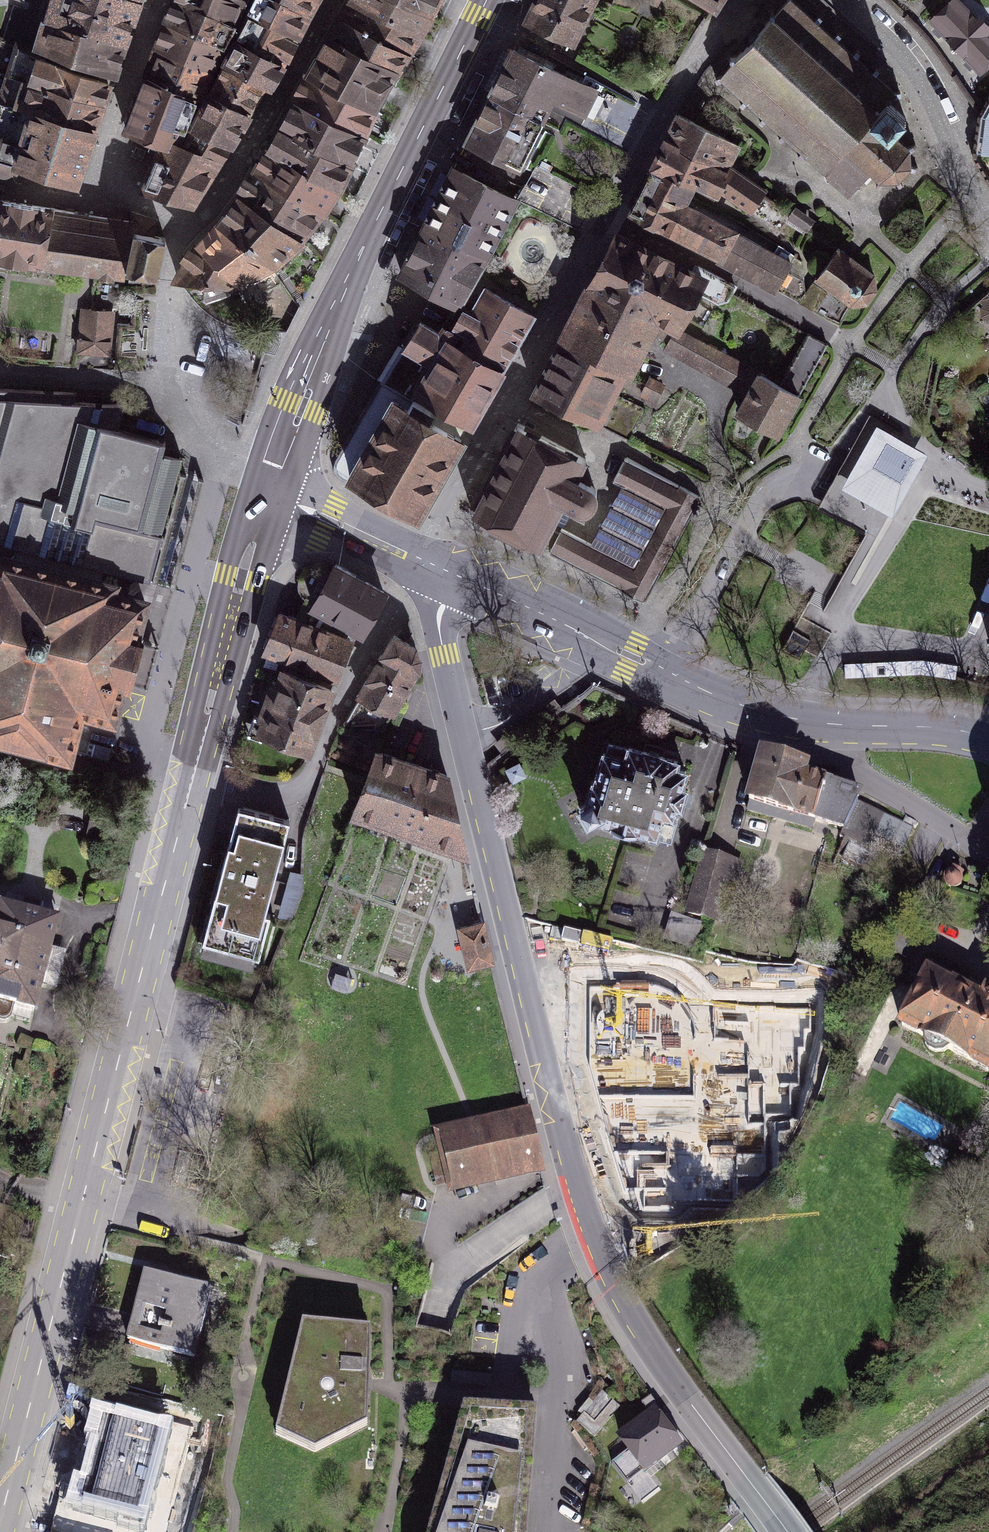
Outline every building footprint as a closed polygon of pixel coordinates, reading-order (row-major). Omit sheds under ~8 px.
[(130,0),(52,0),(54,1),(49,20),(123,43),(137,2),(130,0)] [(167,21),(225,47),(235,25),(176,0),(173,0),(167,21)] [(230,0),(176,0),(235,25),(244,5),(230,0)] [(315,0),(257,0),(252,12),(237,39),(284,63),(292,47),(303,26),(309,16),(315,0)] [(402,0),(362,0),(362,1),(418,35),(430,15),(402,0)] [(430,15),(439,0),(402,0),(430,15)] [(528,21),(572,41),(590,0),(538,0),(528,21)] [(790,0),(754,40),(721,77),(848,195),(871,172),(879,179),(897,179),(911,166),(910,148),(892,130),(905,118),(890,104),(896,96),(790,0)] [(932,27),(982,80),(988,73),(988,25),(966,0),(960,0),(932,27)] [(418,35),(362,1),(348,20),(406,54),(418,35)] [(40,47),(112,75),(123,43),(49,20),(40,47)] [(335,37),(395,74),(406,54),(348,20),(335,37)] [(215,71),(225,47),(167,21),(157,47),(215,71)] [(314,75),(376,108),(395,74),(335,37),(314,75)] [(225,65),(264,87),(271,89),(276,77),(284,63),(237,39),(225,65)] [(195,95),(201,98),(215,71),(157,47),(146,75),(195,95)] [(493,90),(467,142),(520,168),(544,123),(554,99),(583,113),(595,91),(512,50),(493,90)] [(108,83),(21,52),(11,77),(101,105),(108,83)] [(225,65),(212,95),(248,114),(259,98),(264,87),(225,65)] [(195,95),(146,75),(126,129),(164,144),(165,141),(180,145),(195,95)] [(376,108),(314,75),(300,101),(365,136),(376,108)] [(11,77),(3,102),(94,129),(101,105),(11,77)] [(238,131),(248,114),(212,95),(194,129),(230,144),(238,131)] [(3,102),(0,101),(0,139),(22,145),(16,162),(47,171),(77,180),(94,129),(3,102)] [(283,131),(349,164),(365,136),(300,101),(283,131)] [(679,118),(667,140),(726,170),(738,146),(679,118)] [(230,144),(194,129),(184,146),(182,150),(219,160),(224,153),(230,144)] [(349,164),(283,131),(271,152),(338,189),(349,164)] [(0,139),(0,172),(12,176),(14,169),(16,162),(22,145),(0,139)] [(667,140),(655,162),(694,181),(715,196),(721,186),(749,209),(746,214),(774,232),(780,229),(789,233),(796,222),(726,170),(667,140)] [(189,205),(207,177),(219,160),(182,150),(184,146),(180,145),(165,141),(164,144),(145,190),(189,205)] [(261,172),(323,210),(338,189),(271,152),(261,172)] [(682,205),(694,181),(655,162),(630,210),(669,230),(682,205)] [(515,201),(456,171),(405,270),(456,303),(515,201)] [(323,210),(261,172),(252,187),(243,200),(302,239),(323,210)] [(224,227),(271,266),(302,239),(243,200),(236,211),(224,227)] [(52,209),(0,201),(0,256),(40,262),(44,236),(30,234),(33,211),(51,214),(52,209)] [(734,233),(682,205),(669,230),(719,257),(734,233)] [(125,275),(132,233),(134,222),(52,209),(51,214),(33,211),(30,234),(44,236),(40,262),(125,275)] [(271,266),(224,227),(202,248),(238,280),(271,266)] [(132,233),(125,275),(157,280),(163,238),(132,233)] [(746,238),(734,233),(719,257),(798,301),(805,293),(802,262),(779,247),(775,255),(755,245),(759,240),(749,234),(746,238)] [(620,236),(591,286),(655,321),(675,332),(696,291),(702,280),(690,274),(620,236)] [(238,280),(202,248),(178,274),(179,280),(206,283),(206,302),(243,285),(238,280)] [(873,275),(839,249),(816,279),(850,305),(866,303),(876,291),(873,275)] [(695,268),(690,274),(702,280),(696,291),(718,302),(729,299),(734,287),(695,268)] [(591,286),(563,340),(620,369),(630,373),(651,330),(655,321),(591,286)] [(484,290),(455,343),(423,324),(385,385),(412,401),(420,390),(472,422),(532,316),(484,290)] [(114,309),(79,306),(75,352),(110,355),(114,309)] [(666,349),(749,394),(760,377),(675,332),(655,321),(651,330),(671,341),(666,349)] [(796,396),(827,346),(808,335),(795,356),(797,358),(779,387),(796,396)] [(563,340),(534,393),(593,423),(620,369),(563,340)] [(779,387),(760,377),(749,394),(739,412),(776,432),(796,396),(779,387)] [(71,765),(83,720),(113,728),(126,680),(140,684),(150,644),(136,641),(146,604),(115,596),(118,584),(148,592),(151,579),(174,587),(200,477),(176,469),(179,455),(116,426),(121,404),(84,398),(85,392),(0,388),(0,743),(71,765)] [(621,396),(606,424),(630,437),(645,409),(621,396)] [(352,479),(415,513),(458,441),(425,423),(432,414),(414,404),(408,412),(393,403),(352,479)] [(588,461),(517,425),(498,462),(472,513),(549,552),(644,602),(700,498),(627,459),(613,481),(621,487),(591,543),(562,528),(559,532),(551,528),(565,504),(579,510),(585,510),(592,506),(595,498),(593,490),(589,485),(577,480),(588,461)] [(923,458),(876,432),(844,487),(892,514),(923,458)] [(384,592),(336,565),(313,605),(353,628),(362,633),(384,592)] [(298,621),(345,641),(353,628),(313,605),(306,601),(298,621)] [(298,621),(280,614),(265,651),(336,679),(350,643),(345,641),(298,621)] [(415,648),(395,636),(348,714),(343,726),(350,729),(352,724),(379,723),(386,727),(419,669),(420,658),(415,648)] [(332,690),(284,671),(279,683),(274,681),(260,719),(266,721),(262,732),(309,750),(332,690)] [(695,763),(607,736),(584,810),(673,837),(695,763)] [(466,850),(448,776),(378,751),(355,811),(466,850)] [(805,767),(763,756),(751,802),(815,819),(824,785),(802,779),(805,767)] [(525,776),(519,764),(508,770),(513,782),(525,776)] [(910,827),(858,803),(860,795),(826,784),(818,821),(844,830),(897,853),(910,827)] [(289,819),(238,806),(202,941),(259,956),(270,914),(264,912),(289,819)] [(740,869),(705,860),(689,922),(724,931),(740,869)] [(57,922),(0,908),(0,1000),(35,1009),(57,922)] [(483,923),(461,928),(469,966),(492,961),(483,923)] [(988,1063),(988,993),(929,960),(899,1013),(988,1063)] [(776,1001),(755,1002),(756,1020),(729,1020),(729,1032),(720,1032),(720,1047),(706,1056),(706,1061),(723,1061),(723,1071),(741,1071),(741,1075),(758,1075),(758,1078),(793,1078),(793,1070),(798,1070),(797,1040),(805,1040),(805,1006),(776,1006),(776,1001)] [(663,1107),(627,1107),(627,1159),(637,1159),(637,1189),(647,1189),(647,1214),(672,1215),(672,1203),(690,1203),(690,1193),(705,1193),(705,1183),(721,1184),(721,1168),(737,1168),(737,1145),(713,1145),(713,1137),(687,1137),(687,1122),(672,1122),(672,1129),(663,1129),(663,1107)] [(531,1120),(445,1140),(445,1143),(439,1144),(441,1150),(447,1149),(447,1152),(432,1155),(438,1182),(454,1178),(455,1181),(541,1161),(531,1120)] [(212,1289),(145,1271),(127,1339),(194,1356),(212,1289)] [(370,1329),(302,1324),(276,1434),(314,1452),(368,1425),(370,1329)] [(620,1406),(602,1392),(593,1403),(589,1400),(578,1413),(582,1416),(577,1423),(594,1437),(620,1406)] [(464,1408),(429,1531),(528,1531),(537,1412),(464,1408)] [(176,1422),(133,1411),(130,1423),(122,1421),(111,1462),(104,1460),(97,1490),(113,1494),(115,1489),(156,1499),(176,1422)] [(654,1413),(622,1438),(645,1468),(677,1443),(672,1437),(679,1431),(666,1415),(659,1420),(654,1413)]
